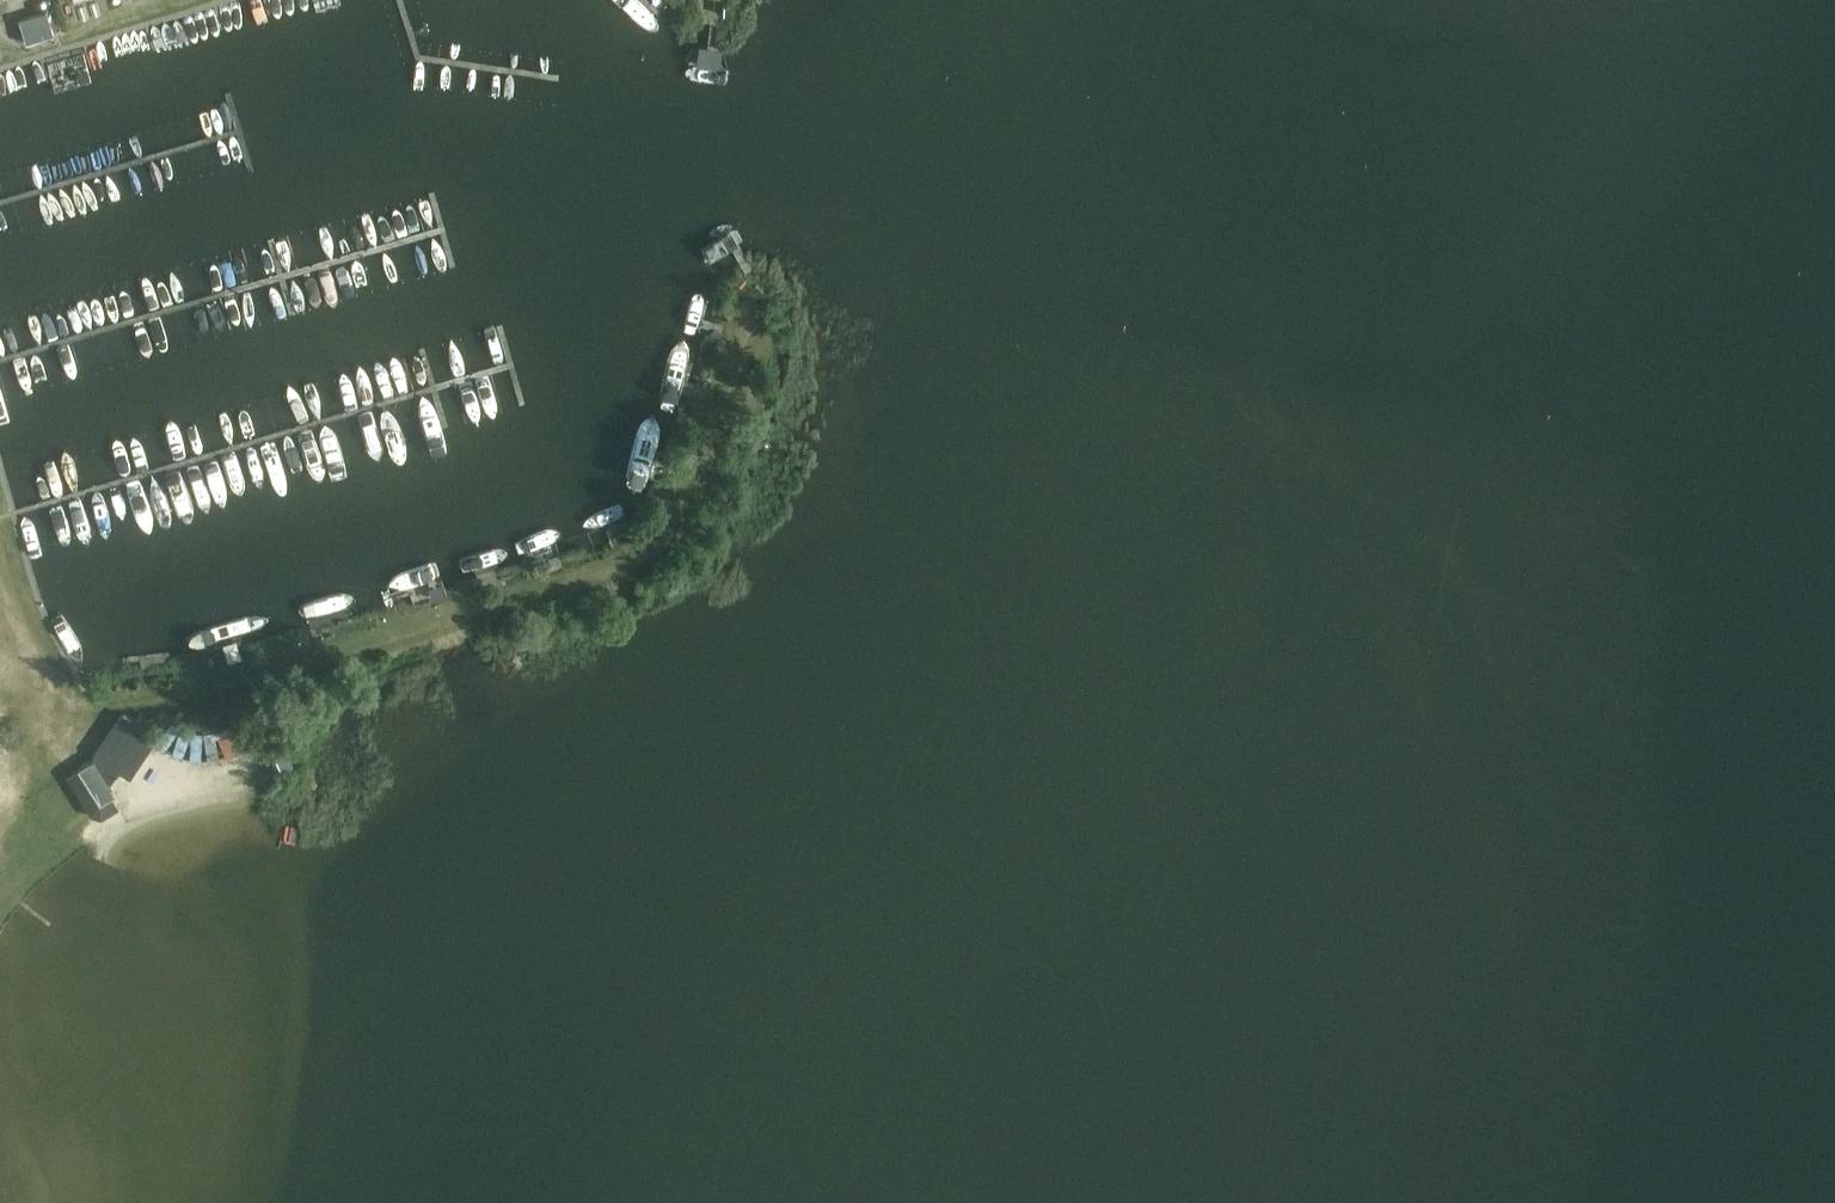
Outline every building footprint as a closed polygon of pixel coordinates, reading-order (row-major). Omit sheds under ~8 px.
[(66,33),(85,29),(81,5),(62,8),(66,33)] [(46,12),(18,20),(22,31),(25,42),(25,44),(53,36),(49,23),(46,12)] [(109,731),(91,754),(119,771),(129,778),(145,754),(109,731)] [(91,763),(73,775),(94,809),(102,811),(115,803),(105,787),(91,763)]
